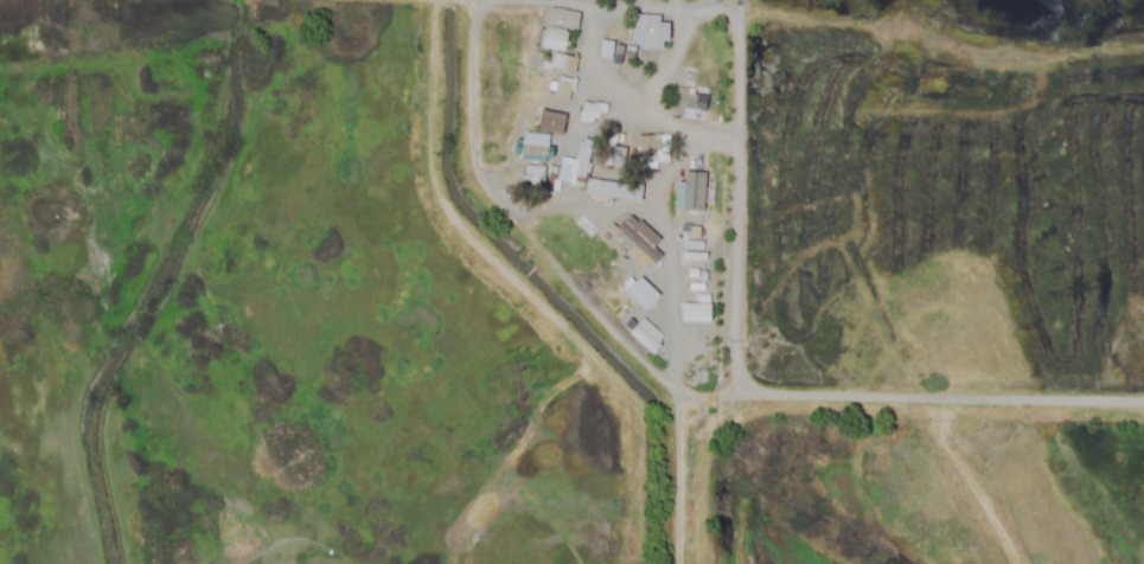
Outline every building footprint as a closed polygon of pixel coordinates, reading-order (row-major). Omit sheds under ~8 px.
[(577,11),(548,11),(548,27),(577,27),(577,11)] [(659,15),(640,15),(640,48),(659,48),(659,15)] [(613,34),(614,26),(600,25),(599,33),(613,34)] [(568,33),(540,28),(536,49),(553,52),(550,68),(574,73),(577,57),(564,55),(568,33)] [(613,43),(601,41),(598,56),(610,58),(613,43)] [(616,73),(635,82),(640,71),(622,62),(616,73)] [(551,97),(566,102),(573,81),(558,76),(551,97)] [(672,117),(703,117),(703,89),(672,89),(672,117)] [(577,121),(594,126),(600,105),(583,100),(577,121)] [(537,129),(560,135),(565,115),(541,110),(537,129)] [(521,154),(546,156),(548,135),(523,133),(521,154)] [(606,166),(624,166),(624,133),(606,133),(606,166)] [(658,135),(637,136),(637,158),(658,158),(658,135)] [(640,200),(642,186),(587,179),(591,142),(577,141),(574,164),(559,162),(556,190),(640,200)] [(523,186),(542,188),(544,167),(525,165),(523,186)] [(677,215),(704,215),(704,172),(677,172),(677,215)] [(656,253),(623,220),(617,226),(614,223),(610,226),(647,262),(656,253)] [(660,297),(640,277),(627,290),(646,310),(660,297)] [(623,325),(654,354),(661,347),(630,318),(623,325)]
